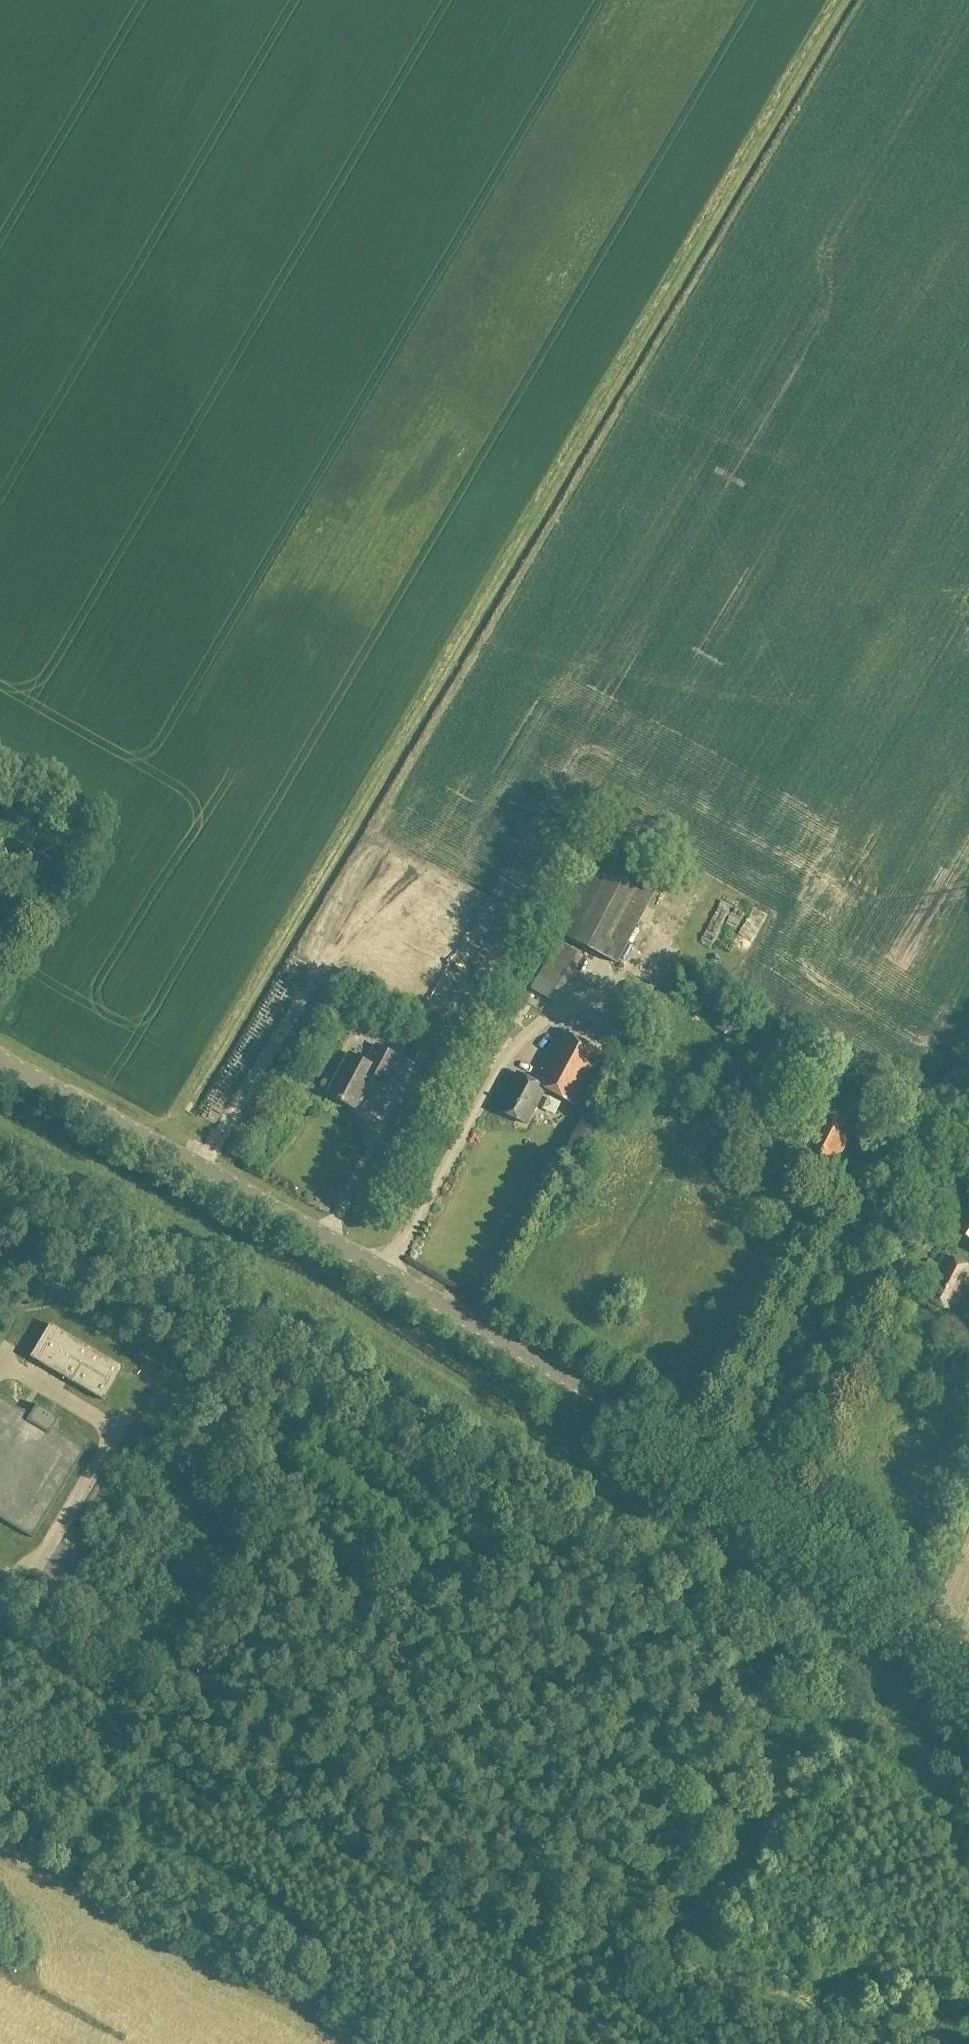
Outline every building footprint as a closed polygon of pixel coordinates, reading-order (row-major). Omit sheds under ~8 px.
[(616,966),(660,879),(600,847),(555,934),(616,966)] [(536,989),(559,1002),(587,956),(563,942),(536,989)] [(574,1107),(602,1054),(558,1030),(530,1082),(516,1074),(497,1111),(523,1125),(542,1090),(574,1107)] [(419,1034),(409,1055),(428,1065),(439,1044),(419,1034)] [(398,1058),(375,1046),(365,1063),(348,1054),(326,1095),(353,1110),(370,1078),(384,1085),(398,1058)] [(827,1176),(846,1137),(812,1120),(794,1155),(798,1157),(797,1161),(827,1176)] [(892,1269),(902,1274),(911,1258),(901,1252),(892,1269)] [(968,1275),(968,1270),(940,1255),(934,1267),(938,1269),(922,1298),(950,1312),(968,1275)] [(47,1325),(27,1358),(101,1401),(120,1368),(47,1325)] [(83,1450),(49,1430),(56,1418),(33,1405),(26,1416),(0,1400),(0,1522),(29,1540),(83,1450)]
